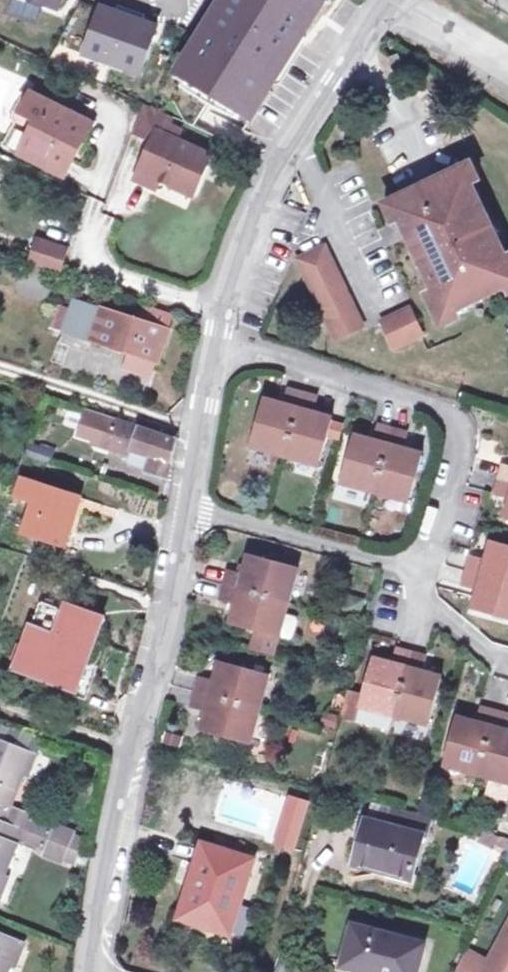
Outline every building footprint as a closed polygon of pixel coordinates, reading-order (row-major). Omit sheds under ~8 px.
[(180,85),(211,104),(235,116),(249,93),(270,88),(266,73),(275,71),(284,56),(275,51),(282,39),(303,34),(298,13),(304,3),(318,0),(220,0),(223,13),(206,41),(186,46),(191,66),(180,85)] [(99,5),(82,52),(138,72),(154,24),(146,22),(140,19),(143,12),(115,3),(113,10),(107,8),(99,5)] [(0,141),(0,146),(60,175),(86,121),(25,92),(0,141)] [(188,191),(206,151),(171,135),(175,126),(163,120),(167,111),(140,99),(128,127),(147,136),(130,174),(148,183),(152,174),(188,191)] [(507,283),(507,253),(504,255),(459,162),(429,176),(431,180),(390,199),(433,286),(425,289),(438,317),(507,283)] [(155,195),(185,206),(189,197),(159,185),(155,195)] [(32,237),(25,261),(53,269),(61,246),(32,237)] [(322,243),(296,256),(335,335),(361,322),(322,243)] [(16,296),(43,295),(43,279),(15,280),(16,296)] [(152,360),(163,328),(137,319),(73,298),(71,304),(53,298),(45,326),(124,351),(151,360),(152,360)] [(408,304),(381,317),(394,343),(421,330),(408,304)] [(137,319),(163,328),(168,313),(141,305),(137,319)] [(151,360),(124,351),(120,365),(146,373),(151,360)] [(331,415),(332,412),(313,406),(319,387),(289,380),(283,401),(264,395),(251,438),(320,457),(328,428),(331,415)] [(100,443),(103,450),(131,458),(128,466),(147,471),(148,473),(168,479),(176,441),(115,423),(115,421),(87,413),(80,437),(94,441),(100,443)] [(343,419),(331,415),(328,428),(339,431),(343,419)] [(410,491),(423,449),(404,443),(409,426),(377,417),(372,434),(355,429),(342,472),(410,491)] [(100,443),(94,441),(92,447),(103,450),(100,443)] [(507,454),(499,483),(507,485),(507,454)] [(52,543),(62,546),(69,523),(57,520),(63,500),(18,487),(11,509),(30,513),(21,541),(50,549),(52,543)] [(507,611),(507,539),(494,535),(488,555),(472,551),(464,578),(480,584),(474,602),(507,611)] [(278,631),(279,629),(285,605),(296,562),(250,550),(245,571),(228,567),(220,597),(230,599),(237,601),(235,608),(232,619),(259,626),(278,631)] [(237,601),(230,599),(228,607),(235,608),(237,601)] [(16,670),(70,690),(94,626),(40,604),(16,670)] [(300,609),(285,605),(279,629),(294,633),(300,609)] [(278,631),(259,626),(255,645),(273,650),(278,631)] [(362,690),(348,685),(341,707),(389,723),(395,704),(426,713),(438,673),(417,667),(423,651),(395,642),(391,661),(373,656),(362,690)] [(329,664),(340,668),(345,650),(334,647),(329,664)] [(205,726),(251,738),(268,671),(222,660),(217,678),(201,674),(192,706),(209,711),(205,726)] [(507,774),(507,724),(502,722),(507,705),(481,698),(475,718),(457,713),(446,754),(450,755),(469,762),(491,768),(507,774)] [(57,825),(5,805),(18,772),(27,776),(35,755),(0,742),(0,822),(51,841),(57,825)] [(469,762),(450,755),(446,770),(464,776),(469,762)] [(507,780),(507,774),(491,768),(487,780),(506,787),(507,780)] [(362,821),(420,836),(426,814),(368,799),(362,821)] [(51,841),(70,849),(76,832),(77,828),(59,819),(57,825),(51,841)] [(420,836),(362,821),(352,861),(410,876),(420,836)] [(51,841),(0,822),(0,870),(12,840),(47,854),(51,841)] [(76,832),(70,849),(81,851),(85,836),(76,832)] [(67,862),(70,849),(51,841),(47,854),(46,857),(67,862)] [(248,858),(203,844),(181,915),(232,931),(244,899),(236,896),(248,858)] [(70,849),(67,862),(77,866),(81,851),(70,849)] [(9,873),(0,870),(0,895),(9,873)] [(507,970),(507,919),(486,958),(507,970)] [(339,959),(359,965),(358,970),(363,971),(413,971),(419,946),(349,928),(339,959)] [(12,957),(22,961),(29,941),(0,931),(0,971),(6,971),(12,957)] [(486,958),(469,949),(459,968),(466,971),(507,971),(507,970),(486,958)]
